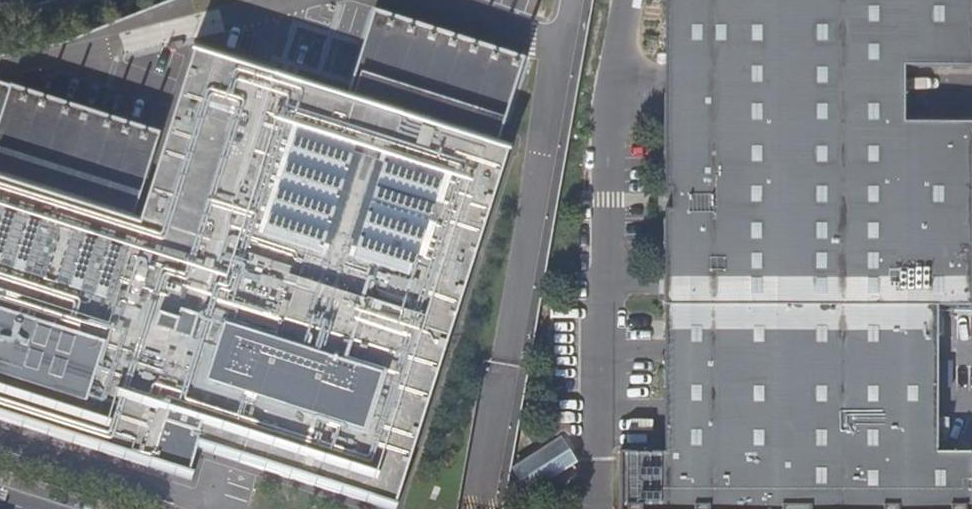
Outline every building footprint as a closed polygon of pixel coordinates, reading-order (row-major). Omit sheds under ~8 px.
[(666,313),(937,313),(971,310),(971,276),(971,126),(907,125),(906,69),(971,65),(971,0),(670,0),(666,313)] [(278,76),(164,436),(195,446),(199,433),(393,494),(506,138),(498,136),(525,52),(373,5),(344,97),(278,76)] [(164,436),(278,76),(197,55),(172,132),(0,77),(0,382),(164,436)] [(666,313),(666,459),(622,459),(622,508),(629,508),(629,506),(793,506),(792,500),(817,500),(817,506),(971,507),(971,460),(937,459),(937,313),(666,313)] [(532,491),(581,460),(565,435),(516,466),(532,491)]
